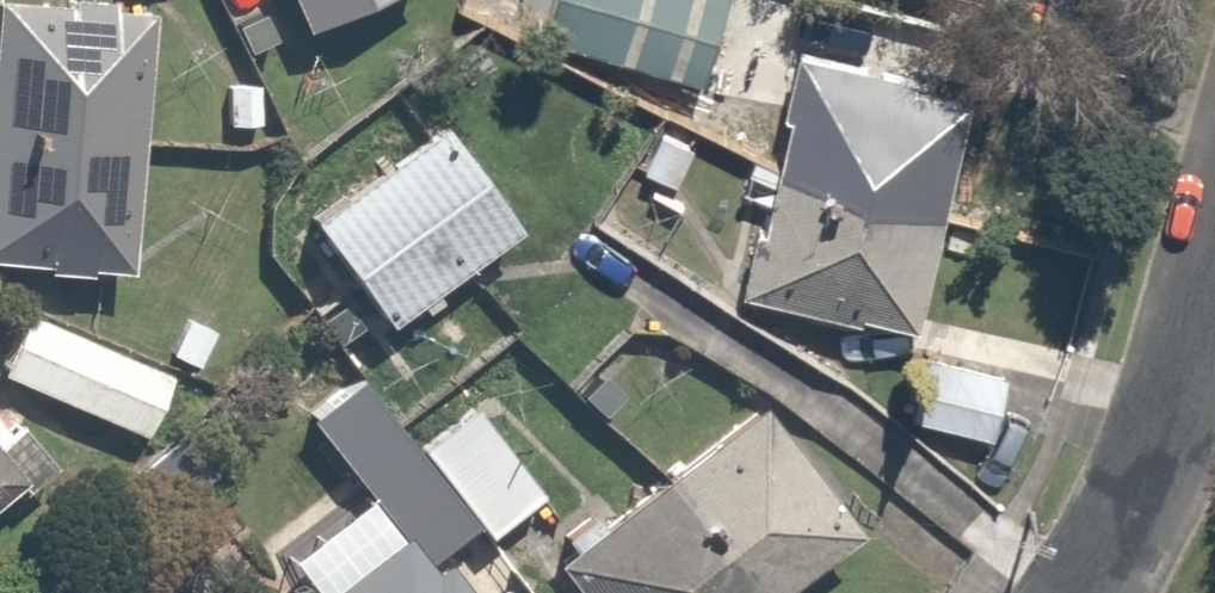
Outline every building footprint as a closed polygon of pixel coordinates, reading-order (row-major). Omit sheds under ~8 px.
[(141,0),(0,0),(0,265),(119,274),(141,0)] [(301,19),(350,0),(294,0),(301,19)] [(540,30),(706,73),(725,0),(548,0),(540,30)] [(967,84),(788,45),(737,281),(916,319),(967,84)] [(515,220),(440,117),(304,216),(379,319),(515,220)] [(14,300),(0,332),(0,381),(145,443),(177,370),(14,300)] [(1005,363),(920,347),(907,414),(992,431),(1005,363)] [(277,592),(484,592),(433,526),(460,505),(415,445),(362,375),(313,412),(365,479),(254,563),(277,592)] [(758,397),(555,558),(583,592),(754,592),(852,515),(758,397)] [(475,400),(415,445),(460,505),(481,533),(542,487),(475,400)] [(0,410),(0,487),(38,450),(0,410)]
